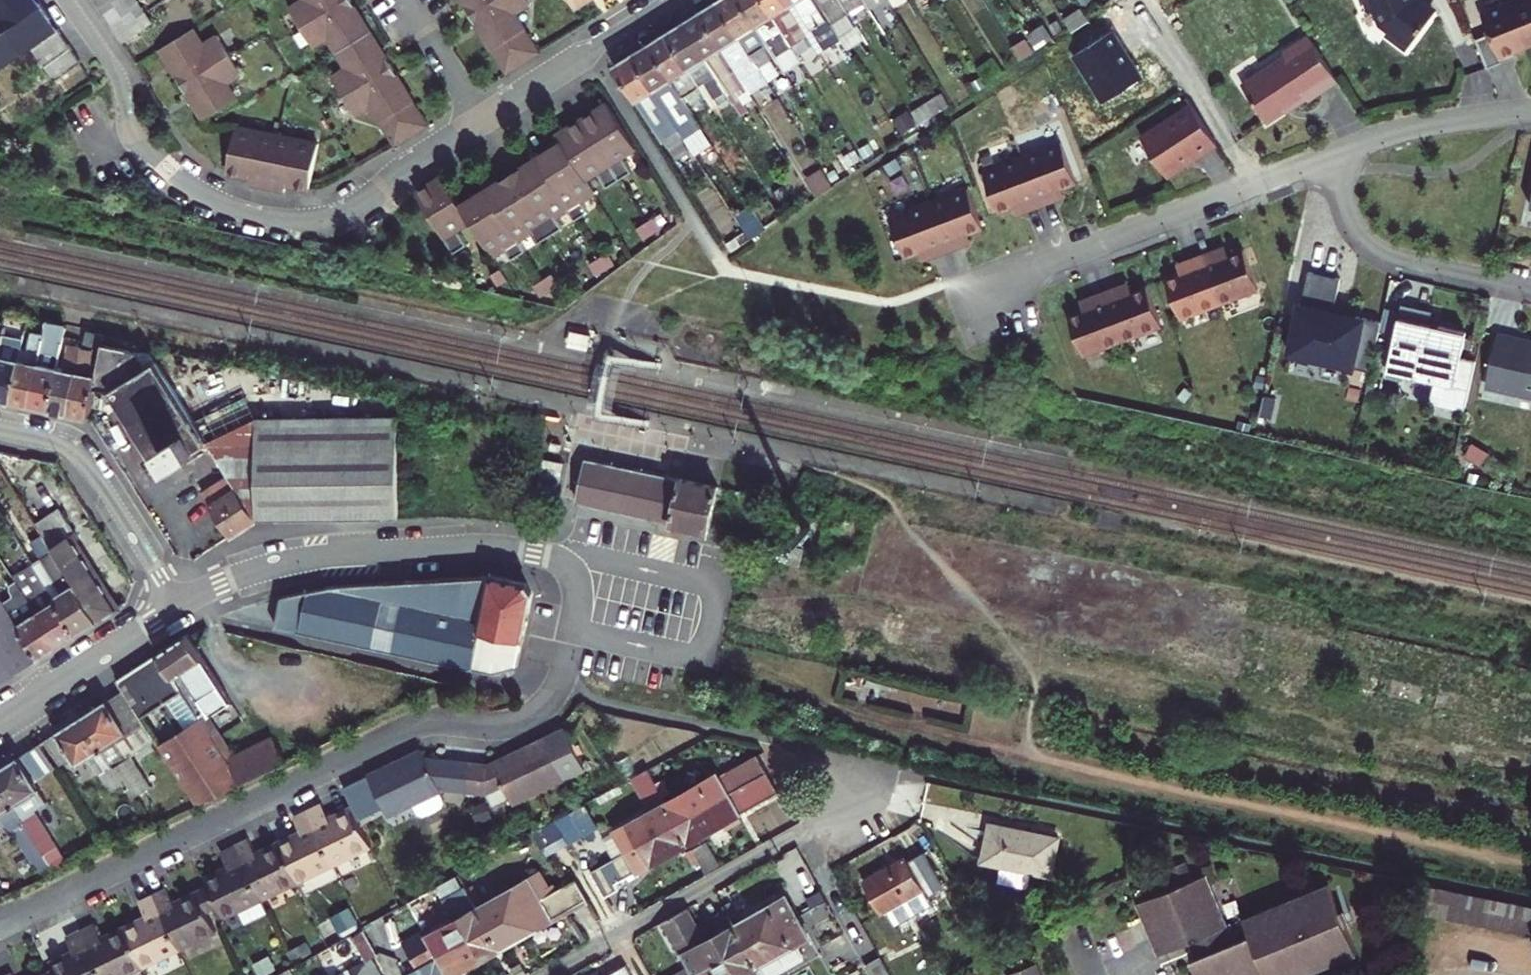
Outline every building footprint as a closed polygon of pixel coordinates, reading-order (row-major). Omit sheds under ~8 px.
[(101,10),(115,0),(94,0),(101,10)] [(112,25),(133,11),(138,17),(145,12),(136,0),(115,0),(101,10),(112,25)] [(430,126),(415,102),(406,87),(404,88),(399,80),(400,79),(385,54),(383,55),(378,46),(380,45),(363,19),(362,20),(356,11),(358,10),(351,0),(304,0),(290,9),(302,28),(314,47),(328,38),(347,69),(332,78),(357,116),(371,107),(396,147),(430,126)] [(507,74),(541,53),(516,12),(530,4),(528,0),(463,0),(464,1),(462,2),(478,27),(479,26),(485,35),(483,36),(507,74)] [(717,1),(758,67),(770,59),(762,47),(767,43),(740,0),(719,0),(717,1)] [(767,43),(781,66),(798,54),(764,0),(740,0),(767,43)] [(798,54),(815,44),(787,0),(764,0),(798,54)] [(816,0),(787,0),(815,44),(821,54),(832,47),(842,41),(839,37),(816,0)] [(839,37),(856,26),(848,13),(840,0),(816,0),(839,37)] [(848,13),(865,3),(863,0),(840,0),(848,13)] [(865,3),(868,8),(882,0),(863,0),(865,3)] [(1369,7),(1375,10),(1381,24),(1389,30),(1386,33),(1407,49),(1434,12),(1418,0),(1366,0),(1369,7)] [(1508,3),(1525,46),(1530,44),(1530,0),(1515,0),(1508,3)] [(758,67),(717,1),(700,11),(741,77),(750,71),(760,87),(768,82),(758,67)] [(1489,33),(1475,39),(1487,67),(1502,62),(1500,56),(1513,51),(1525,46),(1508,3),(1481,14),(1489,33)] [(133,11),(112,25),(124,42),(153,22),(145,12),(138,17),(133,11)] [(741,77),(700,11),(683,22),(735,104),(743,100),(737,89),(745,84),(741,77)] [(735,104),(683,22),(666,33),(699,86),(705,82),(716,99),(724,111),(735,104)] [(194,29),(160,50),(169,64),(171,63),(176,72),(175,73),(190,98),(192,97),(197,105),(195,107),(204,120),(238,99),(228,83),(243,74),(218,36),(204,45),(194,29)] [(80,64),(59,31),(33,48),(55,80),(80,64)] [(648,44),(652,48),(682,97),(699,86),(666,33),(648,44)] [(1128,56),(1113,33),(1075,56),(1104,103),(1142,79),(1128,56)] [(1307,100),(1337,81),(1308,37),(1283,53),(1285,57),(1241,85),(1265,122),(1304,97),(1307,100)] [(838,58),(848,52),(842,41),(832,47),(838,58)] [(702,128),(682,97),(652,48),(648,44),(632,54),(675,121),(679,129),(685,139),(702,128)] [(1500,56),(1502,62),(1515,56),(1513,51),(1500,56)] [(675,121),(632,54),(614,65),(655,133),(675,121)] [(716,99),(705,82),(699,86),(710,103),(716,99)] [(941,93),(927,102),(935,115),(949,106),(941,93)] [(935,115),(927,102),(912,112),(920,125),(935,115)] [(635,148),(607,103),(556,135),(561,143),(461,206),(442,177),(416,193),(454,254),(467,245),(457,230),(470,221),(493,258),(506,250),(512,260),(525,252),(519,242),(531,234),(537,244),(563,228),(557,219),(569,211),(575,221),(588,212),(582,203),(595,195),(585,179),(597,172),(607,187),(632,172),(622,156),(635,148)] [(1191,106),(1140,137),(1163,175),(1181,164),(1181,161),(1190,155),(1192,159),(1215,145),(1191,106)] [(679,129),(675,121),(655,133),(660,141),(662,139),(677,131),(679,129)] [(237,128),(228,172),(251,177),(250,185),(286,192),(287,185),(310,189),(320,144),(237,128)] [(702,128),(685,139),(696,156),(713,146),(702,128)] [(677,131),(662,139),(676,162),(690,153),(677,131)] [(1055,200),(1053,195),(1062,192),(1061,188),(1076,183),(1061,142),(1022,158),(1040,205),(1055,200)] [(1025,211),(1040,205),(1022,158),(983,172),(998,212),(1013,207),(1015,210),(1024,207),(1025,211)] [(961,245),(960,241),(968,238),(967,234),(983,228),(967,188),(928,203),(946,251),(961,245)] [(750,205),(753,210),(770,199),(767,195),(750,205)] [(753,210),(764,227),(781,217),(770,199),(753,210)] [(932,256),(946,251),(928,203),(889,217),(904,257),(920,252),(921,255),(930,252),(932,256)] [(753,210),(750,205),(733,216),(748,239),(765,229),(764,227),(753,210)] [(655,218),(638,229),(644,239),(662,228),(655,218)] [(1216,251),(1201,256),(1219,304),(1258,290),(1243,250),(1227,255),(1226,252),(1217,255),(1216,251)] [(608,254),(590,265),(596,275),(614,264),(608,254)] [(1186,262),(1188,266),(1179,270),(1180,273),(1165,279),(1180,319),(1219,304),(1201,256),(1186,262)] [(500,270),(491,275),(498,286),(507,280),(500,270)] [(1309,271),(1302,304),(1334,311),(1341,278),(1309,271)] [(552,275),(535,286),(541,296),(559,285),(552,275)] [(1119,287),(1104,293),(1122,341),(1161,326),(1146,286),(1131,292),(1129,288),(1120,292),(1119,287)] [(1089,298),(1091,303),(1082,306),(1083,310),(1068,316),(1083,356),(1122,341),(1104,293),(1089,298)] [(1300,304),(1288,353),(1370,371),(1382,322),(1334,311),(1302,304),(1300,304)] [(1460,358),(1466,333),(1430,325),(1433,311),(1402,305),(1387,371),(1434,382),(1429,404),(1464,412),(1469,389),(1454,386),(1460,358)] [(10,402),(21,347),(23,338),(15,336),(17,329),(4,327),(3,334),(0,350),(0,400),(10,402)] [(592,333),(571,328),(567,346),(588,350),(592,333)] [(30,406),(43,339),(43,334),(32,332),(29,349),(21,347),(10,402),(30,406)] [(1486,383),(1530,393),(1530,342),(1497,335),(1486,383)] [(30,406),(49,410),(58,367),(63,342),(43,339),(30,406)] [(83,340),(82,345),(69,414),(89,417),(95,387),(104,344),(83,340)] [(58,367),(49,410),(69,414),(82,345),(72,343),(69,357),(68,357),(65,369),(58,367)] [(138,351),(104,344),(95,387),(113,391),(164,472),(209,444),(208,441),(157,361),(148,366),(138,351)] [(1475,362),(1460,358),(1454,386),(1469,389),(1475,362)] [(398,417),(257,418),(208,441),(209,444),(229,474),(258,519),(400,517),(398,417)] [(564,462),(543,458),(536,488),(557,493),(564,462)] [(671,521),(680,479),(639,471),(586,460),(578,502),(629,512),(671,521)] [(229,474),(202,492),(231,536),(258,519),(229,474)] [(680,479),(671,521),(671,525),(709,533),(718,487),(680,479)] [(59,508),(37,523),(47,539),(99,621),(117,609),(74,542),(79,539),(59,508)] [(99,621),(47,539),(27,553),(35,567),(78,634),(99,621)] [(803,550),(792,547),(787,564),(799,567),(803,550)] [(16,579),(22,589),(59,646),(78,634),(35,567),(16,579)] [(524,582),(491,576),(391,582),(335,586),(281,597),(276,626),(376,649),(493,674),(515,668),(531,595),(524,582)] [(13,597),(3,603),(39,659),(59,646),(22,589),(13,595),(13,597)] [(39,659),(3,603),(0,598),(0,684),(39,659)] [(213,739),(242,784),(285,763),(271,736),(233,755),(207,714),(227,701),(186,636),(159,654),(184,692),(213,739)] [(159,654),(118,680),(124,690),(142,718),(167,702),(184,692),(159,654)] [(142,718),(124,690),(82,717),(123,784),(132,799),(150,787),(131,755),(156,740),(142,718)] [(185,729),(159,746),(171,765),(213,739),(184,692),(167,702),(185,729)] [(110,791),(123,784),(82,717),(44,741),(59,764),(70,757),(76,766),(87,760),(97,775),(99,774),(110,791)] [(213,739),(171,765),(196,805),(242,784),(213,739)] [(567,779),(547,739),(538,743),(525,749),(492,766),(469,764),(466,792),(485,794),(500,786),(507,800),(510,805),(567,779)] [(43,854),(56,846),(34,810),(46,802),(34,782),(55,769),(39,744),(0,769),(0,785),(43,854)] [(446,790),(466,792),(469,764),(427,759),(423,751),(369,776),(374,786),(389,815),(390,817),(415,805),(420,816),(426,818),(444,810),(447,803),(442,793),(446,790)] [(677,824),(767,774),(758,756),(734,769),(733,772),(719,780),(717,776),(666,804),(677,824)] [(651,812),(616,832),(626,852),(677,824),(666,804),(662,796),(655,784),(646,769),(631,778),(651,812)] [(677,824),(688,843),(738,815),(753,807),(778,793),(767,774),(677,824)] [(660,781),(655,784),(662,796),(667,793),(660,781)] [(10,832),(12,831),(37,870),(49,863),(43,854),(0,785),(0,817),(10,832)] [(374,786),(360,792),(375,822),(389,815),(374,786)] [(507,800),(500,786),(485,794),(492,807),(507,800)] [(371,847),(352,809),(329,819),(322,804),(309,810),(335,864),(371,847)] [(753,807),(738,815),(742,820),(756,812),(753,807)] [(302,833),(280,844),(298,882),(335,864),(309,810),(295,817),(302,833)] [(570,812),(553,822),(566,844),(583,835),(570,812)] [(553,822),(532,833),(546,856),(566,844),(553,822)] [(626,852),(591,872),(605,896),(619,888),(616,883),(688,843),(677,824),(626,852)] [(1057,838),(990,825),(982,861),(1000,865),(997,881),(1028,887),(1031,871),(1050,875),(1057,838)] [(234,845),(260,900),(298,882),(280,844),(257,854),(249,839),(234,845)] [(203,891),(212,909),(219,906),(224,917),(260,900),(234,845),(220,852),(228,868),(206,879),(210,888),(203,891)] [(696,857),(707,876),(720,868),(710,849),(696,857)] [(906,857),(864,881),(881,912),(886,909),(901,933),(937,912),(928,896),(943,887),(923,853),(908,861),(906,857)] [(539,874),(478,908),(489,928),(551,894),(539,874)] [(1137,905),(1158,955),(1192,941),(1198,957),(1191,960),(1197,974),(1254,974),(1240,941),(1229,945),(1222,929),(1226,928),(1205,876),(1137,905)] [(467,888),(460,877),(450,882),(455,891),(444,897),(453,912),(474,901),(467,888)] [(481,880),(467,888),(474,901),(488,894),(481,880)] [(489,928),(500,948),(587,899),(576,880),(551,894),(489,928)] [(1240,941),(1254,974),(1260,974),(1265,973),(1266,974),(1309,974),(1356,956),(1345,927),(1349,926),(1344,913),(1339,914),(1327,886),(1243,919),(1250,937),(1240,941)] [(1441,918),(1447,889),(1434,886),(1429,915),(1441,918)] [(155,896),(181,950),(215,933),(205,912),(212,909),(203,891),(176,904),(169,889),(155,896)] [(1454,920),(1460,892),(1447,889),(1441,918),(1454,920)] [(1467,923),(1474,895),(1460,892),(1454,920),(1467,923)] [(1480,925),(1486,898),(1474,895),(1467,923),(1480,925)] [(148,918),(125,929),(144,968),(181,950),(155,896),(141,903),(148,918)] [(746,946),(797,918),(785,897),(734,926),(746,946)] [(1499,900),(1486,898),(1480,925),(1493,928),(1499,900)] [(1512,903),(1499,900),(1493,928),(1506,931),(1512,903)] [(827,902),(804,913),(810,927),(833,915),(827,902)] [(727,914),(731,919),(736,916),(729,903),(723,906),(727,914)] [(1506,931),(1530,936),(1530,906),(1512,903),(1506,931)] [(424,965),(489,928),(478,908),(413,945),(424,965)] [(707,941),(688,908),(665,921),(691,966),(695,974),(746,946),(734,926),(731,919),(727,914),(712,922),(719,934),(707,941)] [(797,918),(746,946),(757,966),(762,974),(776,974),(806,958),(798,944),(808,938),(797,918)] [(81,931),(102,974),(129,974),(144,968),(125,929),(102,940),(94,924),(81,931)] [(406,974),(452,974),(500,948),(489,928),(424,965),(417,969),(406,974)] [(50,974),(102,974),(81,931),(67,937),(75,953),(52,965),(56,972),(50,974)] [(364,931),(352,938),(365,958),(366,960),(373,956),(378,954),(364,931)] [(413,945),(406,949),(417,969),(424,965),(413,945)] [(762,974),(757,966),(746,946),(695,974),(694,974),(762,974)] [(354,974),(384,974),(373,956),(366,960),(365,958),(350,967),(354,974)] [(881,956),(866,965),(871,974),(891,974),(881,956)] [(1010,974),(1041,974),(1037,964),(1010,974)] [(625,966),(610,974),(629,974),(625,966)] [(695,974),(691,966),(675,974),(694,974),(695,974)]
